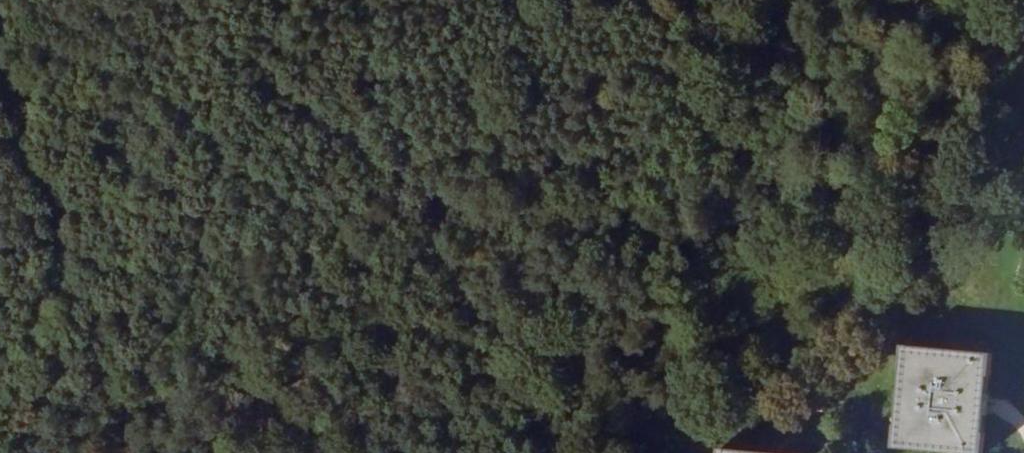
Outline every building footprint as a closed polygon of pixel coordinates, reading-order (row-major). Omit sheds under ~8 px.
[(906,347),(896,449),(946,452),(983,452),(992,355),(906,347)]
